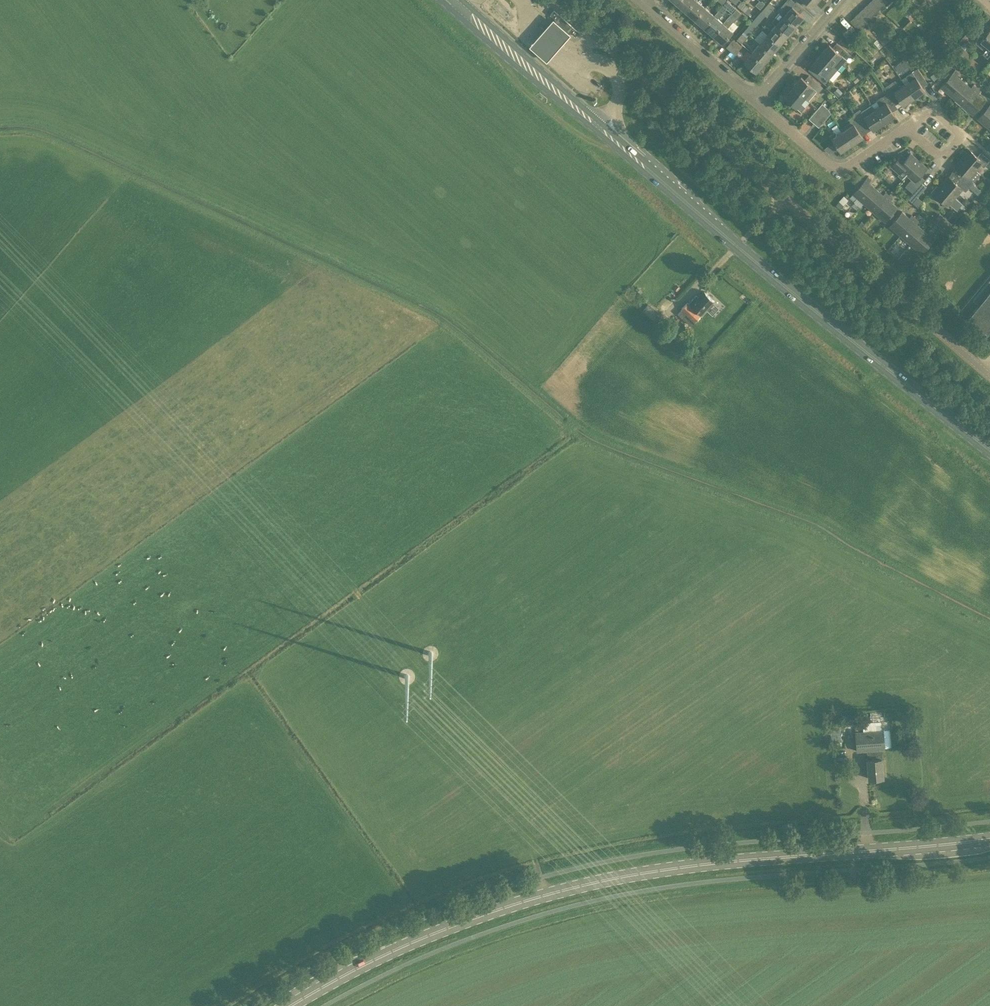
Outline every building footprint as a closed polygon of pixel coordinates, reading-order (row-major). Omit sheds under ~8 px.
[(675,3),(685,12),(695,0),(678,0),(675,3)] [(685,12),(694,20),(705,7),(696,0),(695,0),(685,12)] [(880,9),(871,0),(867,5),(875,13),(880,9)] [(871,0),(880,9),(884,5),(879,0),(872,0),(871,0)] [(714,15),(703,28),(712,36),(723,23),(717,18),(722,13),(723,14),(725,11),(724,10),(726,8),(731,13),(735,8),(727,1),(724,5),(723,5),(714,15)] [(742,1),(738,6),(747,14),(751,10),(742,1)] [(791,6),(787,11),(781,6),(778,10),(796,25),(804,17),(799,13),(803,9),(795,2),(792,6),(791,6)] [(867,5),(863,9),(871,17),(875,13),(867,5)] [(714,15),(705,7),(694,20),(703,28),(714,15)] [(736,8),(723,23),(712,36),(722,44),(733,31),(728,27),(733,21),(733,22),(741,13),(736,8)] [(863,9),(858,13),(867,21),(871,17),(863,9)] [(554,20),(569,33),(572,33),(575,36),(578,32),(554,10),(550,14),(554,17),(554,20)] [(783,16),(779,20),(775,17),(772,20),(772,21),(776,24),(788,35),(790,32),(791,33),(793,33),(795,30),(795,28),(794,27),(796,25),(778,10),(777,10),(783,16)] [(761,11),(753,20),(758,24),(765,16),(766,16),(767,16),(762,11),(761,11)] [(858,13),(854,17),(862,26),(867,21),(858,13)] [(565,40),(572,33),(569,33),(554,20),(554,17),(547,25),(539,34),(531,43),(530,44),(548,60),(549,58),(557,49),(565,40)] [(862,26),(854,17),(850,21),(858,30),(862,26)] [(904,29),(912,21),(908,18),(901,25),(904,29)] [(753,20),(745,29),(750,33),(758,24),(753,20)] [(765,25),(762,28),(780,43),(788,35),(776,24),(771,30),(765,25)] [(854,30),(851,26),(842,35),(846,38),(854,30)] [(761,29),(767,34),(760,42),(759,43),(771,54),(780,43),(762,28),(761,29)] [(750,33),(745,29),(736,39),(741,44),(750,33)] [(984,37),(982,35),(979,36),(975,40),(975,43),(983,50),(981,53),(987,58),(989,54),(989,30),(989,29),(984,37)] [(731,52),(738,44),(733,39),(726,47),(731,52)] [(771,54),(759,43),(751,52),(763,63),(771,54)] [(836,43),(832,48),(828,44),(820,54),(837,69),(850,54),(845,50),(836,43)] [(738,44),(731,52),(734,55),(741,47),(738,44)] [(970,54),(962,48),(956,55),(964,61),(970,54)] [(763,63),(751,52),(743,62),(755,72),(763,63)] [(811,64),(812,65),(808,70),(825,84),(837,69),(820,54),(811,64)] [(905,58),(893,64),(897,72),(908,66),(905,58)] [(909,81),(904,84),(913,98),(924,91),(921,85),(926,82),(921,73),(917,68),(906,76),(909,81)] [(951,96),(963,82),(956,76),(958,73),(955,70),(940,87),(951,96)] [(800,77),(792,87),(805,98),(809,102),(809,101),(808,100),(816,91),(818,92),(822,87),(814,80),(808,76),(804,80),(800,77)] [(904,84),(899,87),(894,80),(883,87),(887,93),(895,105),(900,102),(903,105),(913,98),(904,84)] [(963,82),(951,96),(961,105),(976,88),(973,85),(970,88),(963,82)] [(805,98),(792,87),(783,97),(796,108),(796,107),(801,111),(809,102),(805,98)] [(976,88),(961,105),(972,115),(985,100),(978,94),(980,91),(976,88)] [(876,101),(871,104),(883,123),(894,116),(890,109),(895,105),(887,93),(882,96),(876,100),(876,101)] [(827,108),(822,103),(817,108),(808,119),(818,127),(830,113),(827,108)] [(861,111),(860,109),(854,113),(855,114),(865,129),(870,126),(872,130),(883,123),(871,104),(861,111)] [(989,125),(989,105),(989,104),(977,119),(988,128),(989,125)] [(849,118),(851,121),(840,128),(842,131),(851,144),(862,137),(859,133),(865,129),(855,114),(849,118)] [(842,131),(836,135),(834,132),(829,136),(831,138),(836,146),(840,152),(851,144),(842,131)] [(968,150),(961,158),(976,170),(980,165),(983,168),(989,160),(980,152),(976,157),(968,150)] [(910,153),(903,161),(898,157),(890,166),(899,173),(897,175),(902,179),(905,174),(906,175),(918,160),(910,153)] [(976,170),(961,158),(954,166),(962,173),(958,177),(978,194),(981,190),(972,183),(980,174),(976,170)] [(906,175),(911,179),(906,185),(913,192),(908,198),(908,199),(922,183),(924,180),(919,175),(926,167),(918,160),(906,175)] [(863,203),(876,189),(868,182),(871,180),(867,176),(852,194),(863,203)] [(948,177),(941,185),(955,197),(962,189),(965,192),(969,187),(977,194),(978,194),(958,177),(958,178),(959,179),(956,184),(948,177)] [(926,187),(922,183),(908,199),(912,202),(922,191),(926,187)] [(941,185),(939,187),(936,185),(932,190),(931,192),(931,193),(930,193),(931,194),(931,195),(937,200),(939,198),(948,206),(955,197),(941,185)] [(882,195),(876,189),(863,203),(874,213),(889,195),(885,192),(882,195)] [(892,198),(889,195),(874,213),(884,222),(897,207),(890,201),(892,198)] [(900,235),(915,218),(911,215),(909,217),(901,211),(889,226),(900,235)] [(918,221),(915,218),(900,235),(910,245),(923,230),(916,224),(918,221)] [(930,236),(923,230),(910,245),(921,254),(936,237),(932,233),(930,236)] [(978,305),(968,317),(987,333),(989,329),(989,279),(973,300),(978,305)] [(696,295),(688,303),(688,302),(678,313),(691,325),(700,315),(701,316),(714,301),(704,291),(698,297),(696,295)] [(655,309),(649,303),(643,310),(653,319),(659,311),(655,309)] [(884,740),(890,740),(888,720),(863,723),(863,731),(855,732),(857,752),(867,751),(867,760),(868,779),(883,778),(881,758),(881,749),(885,749),(884,740)]
